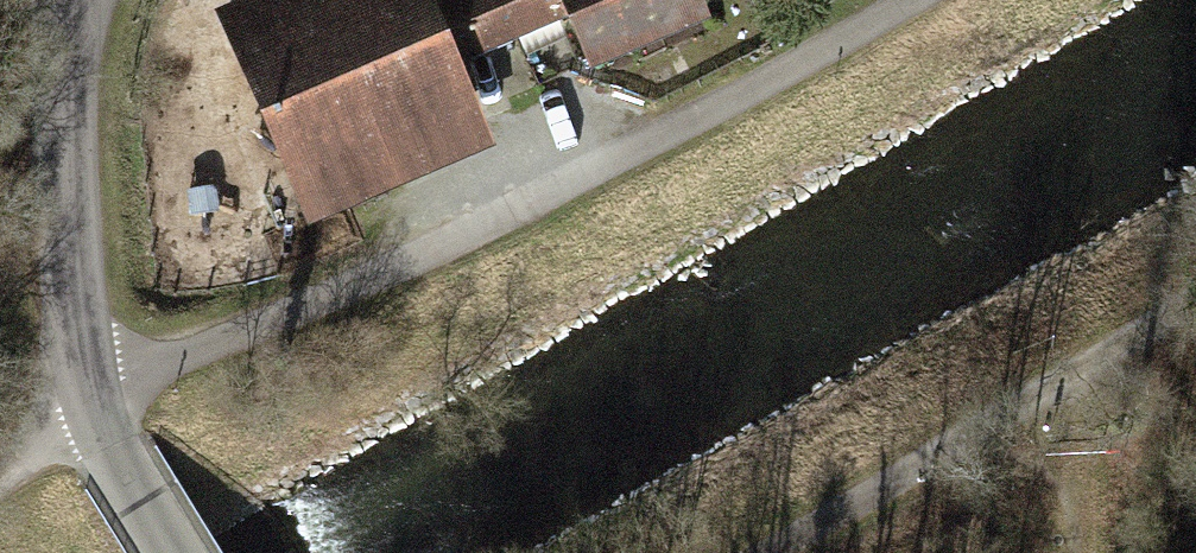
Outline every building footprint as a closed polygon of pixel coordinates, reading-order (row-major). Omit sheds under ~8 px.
[(242,48),(300,184),(467,112),(440,49),(557,0),(427,0),(419,3),(418,0),(352,0),(242,48)] [(592,58),(696,15),(690,0),(568,0),(592,58)]
